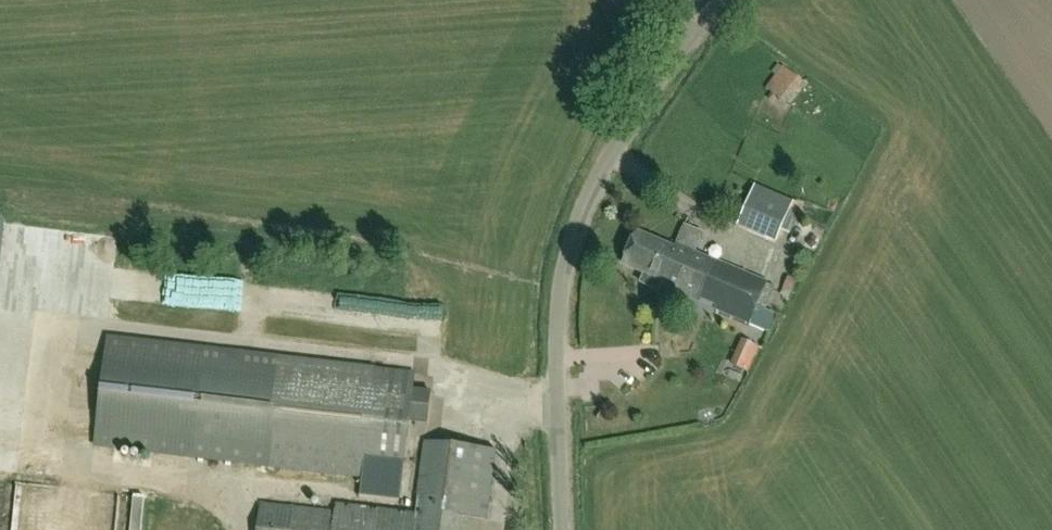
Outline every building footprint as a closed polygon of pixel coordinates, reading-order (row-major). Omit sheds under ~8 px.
[(788,103),(803,82),(783,67),(768,88),(788,103)] [(755,188),(740,222),(753,227),(769,190),(756,185),(755,188)] [(637,233),(624,264),(644,272),(639,285),(659,293),(663,284),(700,300),(702,295),(711,274),(715,262),(677,246),(675,249),(637,233)] [(757,254),(755,267),(773,270),(775,257),(757,254)] [(711,274),(702,295),(718,302),(716,306),(715,309),(750,324),(757,308),(767,283),(768,283),(716,260),(715,262),(711,274)] [(167,263),(164,302),(205,306),(220,307),(222,283),(197,281),(198,266),(167,263)] [(735,356),(750,365),(764,340),(749,332),(735,356)] [(107,336),(94,444),(189,456),(267,465),(363,477),(361,495),(400,500),(402,481),(410,420),(428,422),(432,393),(413,390),(415,374),(280,358),(202,348),(107,336)] [(706,393),(706,402),(728,403),(728,393),(706,393)] [(497,451),(426,442),(415,513),(337,504),(336,512),(263,503),(260,529),(460,529),(462,517),(488,520),(497,451)]
